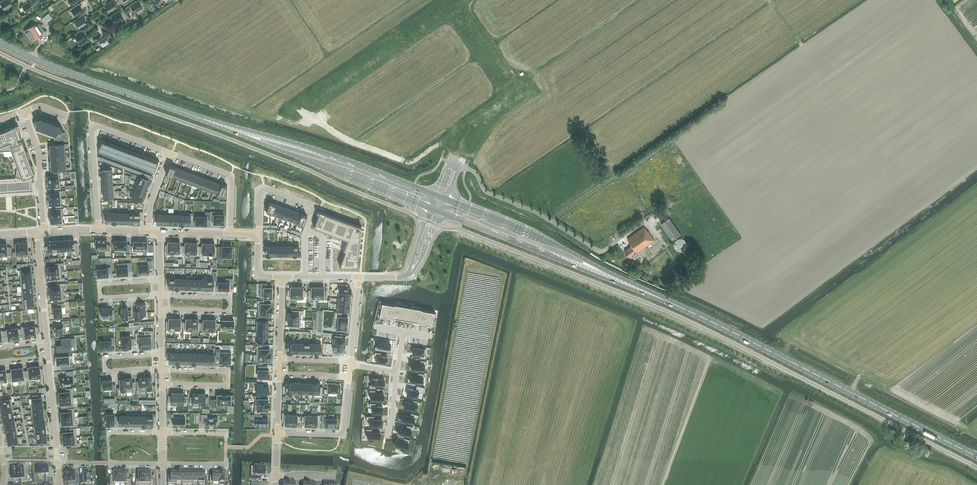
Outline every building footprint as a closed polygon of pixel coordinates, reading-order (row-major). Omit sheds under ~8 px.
[(12,6),(8,0),(7,0),(1,4),(5,10),(12,6)] [(31,2),(30,3),(29,2),(23,6),(27,12),(33,8),(32,8),(34,7),(31,2)] [(109,12),(116,8),(112,2),(105,6),(109,12)] [(135,13),(141,8),(137,2),(131,6),(135,13)] [(77,17),(83,13),(79,7),(72,11),(77,17)] [(52,18),(49,13),(42,18),(46,23),(52,18)] [(116,23),(122,19),(118,13),(112,17),(116,23)] [(80,29),(86,25),(82,18),(76,22),(80,29)] [(42,34),(42,35),(41,33),(42,33),(42,32),(44,31),(45,31),(40,23),(37,24),(37,25),(36,25),(35,23),(35,24),(29,28),(28,28),(25,30),(25,31),(26,31),(32,40),(31,40),(32,41),(32,40),(35,38),(36,38),(35,38),(35,37),(36,36),(37,37),(42,34)] [(80,43),(86,39),(82,32),(76,37),(80,43)] [(102,39),(98,33),(92,37),(96,43),(99,41),(102,39)] [(99,41),(103,47),(109,43),(105,37),(102,39),(99,41)] [(40,128),(44,118),(40,117),(34,119),(37,127),(40,128)] [(46,130),(50,120),(44,118),(40,128),(46,130)] [(50,120),(46,130),(52,132),(56,123),(50,120)] [(56,123),(52,132),(56,134),(62,130),(59,124),(56,123)] [(31,190),(31,181),(33,180),(32,176),(33,176),(34,175),(33,171),(31,165),(28,157),(26,151),(21,139),(18,131),(18,129),(17,126),(16,126),(0,131),(0,151),(3,151),(11,150),(13,156),(17,168),(15,178),(0,179),(0,192),(31,190)] [(100,146),(98,150),(99,150),(104,152),(108,142),(102,140),(100,146)] [(108,142),(104,152),(110,154),(113,144),(108,142)] [(113,144),(110,154),(115,156),(119,146),(113,144)] [(119,146),(115,156),(121,158),(124,148),(119,146)] [(124,148),(121,158),(126,160),(130,150),(124,148)] [(130,150),(126,160),(132,162),(135,152),(130,150)] [(135,152),(132,162),(137,164),(141,154),(135,152)] [(141,154),(137,164),(143,166),(146,156),(141,154)] [(146,156),(143,166),(148,168),(152,158),(146,156)] [(152,158),(148,168),(154,170),(156,167),(158,161),(152,158)] [(175,167),(170,165),(166,174),(172,176),(175,167)] [(102,175),(112,175),(111,166),(105,166),(105,169),(102,170),(102,175)] [(177,178),(180,169),(175,167),(172,176),(177,178)] [(182,180),(185,171),(180,169),(177,178),(182,180)] [(185,171),(182,180),(187,182),(191,173),(185,171)] [(53,175),(48,176),(48,181),(61,180),(59,180),(58,175),(59,175),(59,172),(53,173),(53,175)] [(192,184),(196,175),(191,173),(187,182),(192,184)] [(201,176),(196,175),(192,184),(197,186),(201,176)] [(138,176),(136,181),(147,185),(149,180),(138,176)] [(197,186),(203,188),(206,178),(201,176),(197,186)] [(208,190),(211,180),(206,178),(203,188),(208,190)] [(61,180),(48,181),(48,187),(54,187),(54,189),(60,189),(60,186),(61,186),(61,180)] [(208,190),(213,191),(216,182),(211,180),(208,190)] [(147,185),(136,181),(134,187),(145,191),(147,185)] [(222,184),(216,182),(213,191),(218,193),(222,184)] [(222,184),(218,193),(224,195),(227,186),(222,184)] [(132,192),(143,196),(145,191),(134,187),(132,192)] [(55,193),(49,193),(49,199),(62,198),(61,193),(63,193),(62,190),(54,190),(55,193)] [(115,191),(103,192),(104,198),(107,197),(107,200),(113,200),(113,197),(115,197),(115,191)] [(130,197),(141,201),(143,196),(132,192),(130,197)] [(62,198),(49,199),(50,205),(55,204),(56,207),(62,207),(61,204),(62,204),(62,198)] [(270,202),(266,212),(271,214),(275,204),(270,202)] [(271,214),(271,215),(276,217),(280,206),(275,204),(271,214)] [(280,206),(276,217),(282,218),(286,207),(280,206)] [(286,207),(282,218),(287,220),(288,219),(291,209),(286,207)] [(56,211),(50,211),(50,217),(63,216),(63,210),(62,211),(62,208),(56,208),(56,211)] [(291,209),(288,219),(293,220),(296,211),(291,209)] [(134,213),(134,223),(139,223),(140,219),(143,219),(143,211),(134,211),(134,213)] [(196,216),(196,224),(200,225),(202,225),(203,225),(207,225),(207,219),(210,219),(211,211),(205,211),(205,216),(196,216)] [(211,211),(210,221),(214,221),(214,223),(224,224),(224,215),(214,214),(214,211),(211,211)] [(296,211),(293,220),(297,222),(298,222),(301,213),(296,211)] [(106,222),(112,222),(112,212),(103,212),(103,218),(106,218),(106,222)] [(645,217),(647,221),(655,215),(652,212),(645,217)] [(297,222),(296,225),(302,227),(307,215),(301,213),(298,222),(297,222)] [(319,213),(314,225),(344,236),(347,244),(339,266),(357,266),(361,229),(354,226),(319,213)] [(162,223),(163,214),(154,214),(154,220),(157,220),(157,223),(162,223)] [(185,215),(184,224),(190,224),(190,221),(193,221),(193,215),(185,215)] [(63,216),(50,217),(51,223),(57,222),(57,225),(65,224),(64,221),(63,221),(63,216)] [(660,224),(664,229),(672,240),(681,234),(669,217),(660,224)] [(641,229),(627,239),(632,245),(625,251),(629,257),(632,255),(634,258),(639,255),(636,252),(654,239),(648,231),(647,231),(644,227),(641,229)] [(78,250),(78,243),(74,243),(74,242),(74,240),(74,239),(68,240),(68,251),(78,250)] [(95,247),(95,248),(96,248),(99,248),(106,248),(106,251),(110,251),(110,244),(107,244),(107,240),(106,240),(96,240),(96,239),(96,240),(95,247)] [(674,245),(674,246),(674,247),(675,248),(676,249),(677,250),(678,251),(679,251),(680,251),(681,251),(682,251),(683,251),(684,250),(685,250),(686,249),(686,248),(687,247),(687,245),(687,244),(687,243),(686,242),(686,241),(685,240),(684,239),(683,239),(682,239),(681,239),(679,239),(678,239),(677,239),(676,240),(675,241),(675,242),(674,243),(674,244),(674,245)] [(127,240),(115,240),(114,248),(126,249),(126,252),(130,252),(130,244),(127,244),(127,240)] [(133,241),(133,248),(147,248),(147,251),(153,251),(153,245),(147,245),(147,241),(133,241)] [(22,243),(21,243),(22,256),(28,256),(31,256),(31,250),(28,250),(28,249),(28,248),(27,242),(26,242),(22,242),(22,243)] [(174,255),(174,253),(174,242),(168,242),(168,245),(165,245),(165,251),(168,251),(167,254),(174,255)] [(182,253),(182,245),(180,245),(180,242),(174,242),(174,253),(182,253)] [(182,245),(182,253),(182,255),(191,255),(191,253),(191,242),(185,242),(185,245),(182,245)] [(197,243),(191,242),(191,253),(200,253),(200,252),(199,252),(200,246),(197,246),(197,243)] [(17,256),(22,256),(21,243),(16,243),(15,243),(16,248),(16,250),(16,251),(13,251),(13,257),(17,257),(17,256)] [(200,246),(199,252),(200,252),(202,252),(202,255),(208,256),(208,243),(202,243),(202,246),(200,246)] [(208,243),(208,256),(217,256),(217,246),(214,246),(214,243),(208,243)] [(4,244),(1,244),(2,256),(7,256),(7,255),(10,255),(10,246),(7,246),(7,245),(7,244),(4,244)] [(218,252),(218,262),(222,262),(222,255),(224,255),(224,256),(231,256),(231,254),(231,253),(231,252),(234,252),(234,248),(232,248),(232,247),(232,246),(231,246),(230,246),(230,245),(226,245),(226,246),(222,246),(222,252),(218,252)] [(148,265),(138,265),(139,273),(138,273),(139,273),(149,273),(149,272),(149,269),(152,268),(152,260),(148,261),(148,265)] [(48,272),(48,273),(62,272),(61,266),(64,266),(63,262),(55,263),(55,266),(53,266),(48,267),(48,268),(48,272)] [(116,267),(117,275),(128,274),(127,271),(131,270),(130,263),(126,263),(127,266),(116,267)] [(98,269),(98,276),(108,275),(108,273),(111,273),(111,267),(107,267),(107,269),(98,269)] [(62,277),(62,272),(48,273),(48,274),(48,278),(49,278),(49,279),(54,278),(56,278),(57,278),(57,281),(65,280),(65,277),(62,277)] [(168,288),(174,288),(175,278),(175,276),(169,276),(169,278),(166,278),(166,284),(169,284),(168,288)] [(207,277),(207,279),(208,279),(207,289),(213,289),(213,285),(216,285),(216,279),(213,279),(213,277),(207,277)] [(229,289),(229,285),(233,286),(233,279),(226,278),(226,281),(218,281),(218,289),(229,289)] [(50,293),(63,292),(63,286),(66,286),(65,282),(57,283),(57,286),(55,286),(55,287),(49,287),(50,288),(49,288),(50,292),(50,293)] [(260,283),(260,287),(263,287),(263,297),(263,298),(264,298),(271,298),(272,298),(272,294),(272,293),(272,291),(272,287),(267,286),(267,283),(260,283)] [(287,289),(287,296),(290,296),(290,297),(296,297),(297,286),(290,286),(290,289),(287,289)] [(296,297),(296,299),(303,299),(303,296),(306,296),(306,290),(303,290),(303,287),(297,286),(296,297)] [(309,290),(309,296),(309,297),(312,297),(318,297),(318,287),(312,287),(312,290),(309,290)] [(318,287),(318,297),(324,297),(324,296),(327,296),(327,290),(324,290),(324,287),(318,287)] [(63,292),(50,293),(50,294),(50,298),(51,299),(54,299),(56,299),(56,298),(57,298),(57,301),(66,301),(65,297),(64,297),(63,292)] [(258,300),(258,303),(258,309),(271,309),(271,306),(271,303),(264,303),(264,300),(258,300)] [(58,307),(53,307),(54,311),(54,313),(54,314),(54,317),(62,317),(61,307),(64,307),(64,303),(58,304),(58,307)] [(145,303),(137,304),(137,310),(134,310),(134,320),(141,319),(141,316),(146,315),(145,303)] [(379,315),(379,316),(380,316),(381,316),(384,317),(385,317),(386,317),(395,319),(395,318),(402,319),(405,320),(407,320),(410,320),(417,322),(416,322),(416,323),(417,323),(417,322),(426,324),(432,325),(433,320),(433,318),(434,318),(433,318),(434,317),(434,313),(434,312),(435,312),(434,312),(429,311),(428,311),(421,310),(422,309),(421,309),(417,308),(414,308),(411,307),(409,307),(409,306),(408,306),(406,306),(402,305),(400,305),(399,305),(395,304),(395,305),(388,304),(387,304),(382,303),(382,304),(381,308),(381,309),(380,310),(380,311),(380,316),(379,315)] [(101,312),(100,312),(101,316),(102,316),(102,317),(109,317),(109,320),(113,320),(112,308),(109,308),(109,307),(101,307),(101,312)] [(122,312),(121,312),(121,318),(122,318),(122,319),(131,318),(132,318),(131,309),(131,310),(131,311),(128,311),(128,310),(127,307),(122,307),(121,307),(122,312)] [(257,315),(257,318),(263,318),(264,315),(271,315),(271,312),(271,309),(258,309),(258,315),(257,315)] [(288,313),(288,319),(301,319),(301,312),(304,312),(304,310),(291,310),(291,313),(288,313)] [(334,318),(338,319),(337,328),(337,329),(346,330),(347,329),(346,329),(347,325),(347,324),(347,322),(347,321),(348,317),(347,317),(342,316),(342,313),(342,312),(342,313),(335,312),(334,318)] [(166,321),(166,330),(168,330),(168,331),(174,331),(175,318),(169,318),(169,321),(166,321)] [(181,318),(175,318),(174,331),(180,331),(180,328),(183,328),(183,321),(181,321),(181,318)] [(183,321),(183,328),(183,330),(186,330),(186,331),(192,331),(192,329),(192,319),(186,318),(186,321),(183,321)] [(198,319),(192,319),(192,329),(200,330),(200,329),(201,322),(198,322),(198,319)] [(203,322),(201,322),(200,329),(203,329),(203,332),(209,332),(209,319),(203,319),(203,322)] [(209,319),(209,332),(218,332),(218,322),(215,322),(215,319),(209,319)] [(218,323),(218,330),(228,331),(228,328),(234,328),(234,320),(222,319),(222,323),(218,323)] [(288,319),(288,325),(291,325),(291,328),(300,328),(301,319),(288,319)] [(54,328),(53,328),(53,329),(54,331),(53,331),(53,332),(54,332),(55,332),(55,335),(55,336),(63,335),(64,335),(64,334),(63,326),(72,326),(71,320),(62,321),(62,323),(54,324),(54,325),(54,328)] [(35,323),(29,324),(31,337),(34,336),(36,336),(36,335),(36,333),(39,333),(38,326),(35,327),(35,323)] [(21,326),(21,328),(22,334),(25,334),(25,336),(25,337),(27,337),(31,337),(29,324),(24,325),(24,326),(21,326)] [(10,339),(14,338),(12,328),(13,328),(12,326),(7,327),(7,330),(4,330),(5,336),(8,336),(8,338),(8,339),(10,339)] [(18,327),(13,328),(12,328),(14,338),(17,338),(19,338),(19,337),(19,335),(22,334),(21,328),(18,328),(18,327)] [(144,334),(145,347),(151,346),(151,339),(154,338),(153,330),(150,330),(150,333),(144,334)] [(139,347),(145,347),(144,334),(139,334),(139,332),(135,332),(136,340),(139,339),(139,347)] [(333,338),(332,344),(334,344),(345,345),(345,339),(342,339),(343,336),(334,335),(334,338),(333,338)] [(128,348),(131,347),(130,345),(134,345),(133,338),(130,339),(130,336),(122,336),(123,348),(128,348)] [(100,341),(101,347),(101,349),(105,349),(107,348),(108,348),(112,348),(111,344),(115,343),(114,337),(111,337),(111,340),(100,341)] [(58,347),(57,347),(57,352),(71,351),(70,346),(75,345),(75,338),(71,338),(61,339),(62,345),(58,345),(58,347)] [(375,346),(374,349),(381,351),(381,347),(389,349),(389,348),(390,348),(389,348),(390,346),(390,342),(378,340),(377,346),(375,346)] [(334,344),(333,350),(334,350),(334,353),(341,354),(341,351),(344,351),(345,345),(334,344)] [(256,345),(256,349),(257,349),(257,354),(270,355),(270,352),(270,349),(262,348),(263,345),(256,345)] [(412,353),(412,354),(420,355),(419,358),(426,358),(426,355),(425,355),(426,349),(413,347),(413,351),(412,351),(413,351),(413,353),(412,353)] [(224,364),(226,364),(231,364),(231,352),(220,352),(220,349),(216,349),(216,356),(219,356),(219,363),(224,364)] [(375,351),(374,355),(377,355),(376,362),(387,363),(388,357),(380,356),(381,353),(375,351)] [(175,353),(166,352),(166,358),(169,358),(169,362),(175,362),(175,353)] [(253,360),(253,363),(262,364),(262,361),(269,361),(270,358),(270,355),(257,354),(256,360),(253,360)] [(61,364),(62,369),(73,368),(73,363),(69,363),(69,355),(56,356),(57,364),(60,364),(61,364)] [(412,362),(411,369),(423,370),(424,364),(426,364),(426,360),(420,360),(420,363),(412,362)] [(26,377),(29,376),(30,378),(35,377),(34,366),(33,366),(33,367),(28,367),(29,370),(26,370),(26,377)] [(41,378),(40,375),(43,375),(43,369),(40,369),(39,366),(34,366),(35,377),(35,379),(41,378)] [(258,369),(258,377),(269,377),(269,373),(268,373),(268,369),(267,369),(267,366),(259,366),(258,369)] [(13,381),(18,381),(18,379),(17,368),(16,368),(11,369),(12,372),(9,372),(9,379),(12,378),(13,381)] [(22,368),(17,368),(18,379),(23,378),(23,377),(26,377),(26,370),(23,371),(22,368)] [(0,370),(0,372),(1,383),(7,382),(6,379),(9,379),(9,372),(6,373),(5,370),(0,370)] [(73,384),(73,380),(73,377),(74,377),(73,371),(66,371),(67,376),(66,377),(64,377),(63,377),(62,377),(60,377),(60,381),(61,385),(63,384),(63,385),(63,384),(64,384),(64,385),(64,384),(73,384)] [(410,378),(410,382),(422,383),(423,377),(424,377),(424,373),(418,373),(418,376),(410,375),(410,376),(410,378)] [(140,391),(146,391),(145,377),(139,378),(140,381),(136,381),(137,389),(140,389),(140,391)] [(151,377),(145,377),(146,391),(152,390),(152,391),(156,391),(155,385),(152,385),(151,377)] [(132,378),(126,379),(127,392),(133,392),(132,389),(136,389),(135,381),(132,381),(132,378)] [(369,384),(369,388),(376,388),(376,385),(384,385),(384,383),(384,379),(383,379),(383,378),(383,379),(378,378),(373,378),(371,378),(371,384),(369,384)] [(103,383),(102,383),(102,387),(103,387),(103,388),(107,388),(112,388),(112,390),(112,391),(116,390),(115,385),(115,384),(112,384),(112,382),(112,380),(112,379),(108,380),(106,380),(105,380),(103,380),(102,380),(103,383)] [(121,392),(127,392),(126,379),(120,379),(120,387),(117,387),(118,395),(121,395),(121,392)] [(283,385),(283,392),(286,392),(286,394),(292,394),(292,392),(292,382),(286,382),(286,385),(283,385)] [(256,392),(256,393),(257,393),(269,393),(269,387),(263,386),(263,384),(264,384),(263,384),(257,383),(257,384),(257,392),(256,392)] [(314,383),(313,395),(322,395),(322,386),(319,386),(320,383),(317,383),(314,383)] [(325,389),(325,395),(328,396),(328,392),(340,393),(340,385),(336,384),(336,383),(333,383),(328,383),(328,389),(325,389)] [(408,388),(407,395),(417,397),(419,391),(423,392),(425,387),(417,385),(415,390),(408,388)] [(66,392),(59,392),(59,394),(59,398),(73,397),(72,388),(66,389),(66,392)] [(369,390),(369,393),(371,393),(371,399),(383,400),(383,393),(375,393),(376,390),(369,390)] [(178,405),(178,403),(177,403),(178,392),(172,392),(172,395),(168,395),(168,402),(171,402),(171,405),(178,405)] [(184,393),(178,392),(177,403),(178,403),(183,403),(183,402),(187,402),(187,396),(184,396),(184,393)] [(199,406),(199,393),(193,393),(193,396),(190,396),(190,402),(193,402),(193,406),(199,406)] [(205,393),(199,393),(199,406),(208,406),(209,396),(205,396),(205,393)] [(222,404),(226,404),(231,404),(231,395),(231,394),(226,394),(225,394),(223,394),(218,394),(217,394),(217,399),(215,399),(211,399),(211,407),(222,407),(222,404)] [(39,398),(38,395),(32,395),(32,398),(33,404),(42,403),(42,402),(41,397),(39,398)] [(254,395),(254,398),(255,398),(255,404),(268,405),(268,401),(268,398),(261,398),(261,395),(254,395)] [(59,398),(59,399),(60,403),(60,404),(67,404),(68,407),(74,406),(73,397),(59,398)] [(404,404),(404,407),(416,410),(417,404),(420,405),(421,402),(414,400),(413,403),(411,402),(405,401),(405,402),(404,404)] [(369,403),(369,406),(372,406),(372,412),(383,413),(383,406),(376,406),(376,403),(369,403)] [(254,410),(254,413),(260,413),(260,410),(268,411),(268,408),(268,405),(255,404),(255,410),(254,410)] [(61,418),(75,417),(74,408),(68,408),(68,412),(61,412),(61,414),(61,418)] [(311,413),(311,425),(317,426),(317,423),(320,423),(320,414),(317,414),(317,413),(317,410),(311,410),(311,413)] [(282,412),(282,421),(285,422),(285,425),(291,425),(291,414),(285,414),(286,412),(282,412)] [(401,417),(400,420),(413,423),(414,417),(418,418),(419,415),(411,412),(410,416),(402,414),(402,415),(401,416),(401,417)] [(302,416),(302,422),(305,422),(305,425),(311,425),(311,413),(305,413),(305,416),(302,416)] [(107,414),(107,425),(111,425),(111,424),(114,424),(114,422),(117,422),(117,416),(114,416),(114,414),(107,414)] [(170,414),(170,420),(173,420),(173,425),(185,425),(185,417),(173,417),(173,414),(170,414)] [(213,426),(218,426),(218,418),(207,417),(207,414),(201,414),(201,423),(205,423),(205,425),(210,425),(210,426),(213,426)] [(252,414),(252,419),(256,419),(256,426),(262,426),(262,427),(266,427),(266,426),(267,426),(268,427),(268,426),(268,419),(268,418),(267,418),(267,419),(262,418),(262,415),(252,414)] [(291,414),(291,425),(297,425),(297,422),(300,422),(300,416),(297,416),(297,414),(291,414)] [(322,414),(322,423),(325,423),(325,426),(337,426),(337,425),(338,425),(338,420),(337,420),(337,418),(326,418),(326,414),(322,414)] [(147,415),(147,425),(153,425),(153,422),(156,422),(156,416),(147,415)] [(366,415),(366,419),(370,419),(369,425),(382,426),(382,422),(382,420),(382,419),(374,419),(374,416),(366,415)] [(77,423),(75,423),(75,417),(61,418),(61,419),(62,423),(62,424),(69,424),(69,427),(78,426),(77,423)] [(399,426),(397,433),(410,436),(411,430),(412,430),(413,426),(407,425),(406,428),(399,426)] [(63,434),(63,438),(77,437),(76,428),(70,428),(70,432),(63,432),(63,434)] [(366,428),(365,432),(367,432),(367,438),(368,438),(368,439),(374,439),(374,438),(380,439),(380,435),(380,433),(380,432),(372,432),(372,429),(366,428)] [(63,439),(63,443),(64,443),(64,444),(71,444),(71,447),(80,446),(79,442),(77,443),(77,437),(63,438),(63,439)] [(395,441),(394,445),(395,445),(395,446),(396,446),(396,445),(400,447),(405,448),(406,448),(408,442),(409,443),(410,439),(404,437),(403,441),(396,439),(395,440),(395,441)] [(13,473),(13,474),(26,473),(25,464),(19,464),(19,468),(12,468),(12,470),(13,470),(13,473)] [(45,464),(39,464),(39,467),(38,468),(38,474),(48,473),(48,469),(47,469),(47,467),(45,467),(45,464)] [(251,475),(251,480),(261,480),(261,476),(265,476),(265,473),(266,473),(266,472),(266,468),(266,467),(265,467),(265,466),(261,466),(261,467),(254,467),(254,475),(251,475)] [(68,483),(75,482),(75,484),(79,484),(78,475),(74,475),(74,472),(72,472),(71,471),(67,472),(67,474),(66,474),(66,478),(67,478),(68,483)] [(84,477),(81,477),(81,483),(84,483),(84,484),(93,483),(92,474),(92,472),(88,472),(88,471),(83,472),(84,477)] [(114,471),(114,475),(110,475),(110,484),(114,484),(114,483),(120,483),(120,472),(114,471)] [(126,484),(130,484),(130,480),(126,480),(126,472),(120,472),(120,483),(126,483),(126,484)] [(145,472),(139,472),(138,480),(135,480),(135,483),(135,484),(144,484),(145,472)] [(154,480),(151,480),(151,472),(145,472),(144,484),(154,484),(154,480)] [(219,483),(219,472),(213,472),(213,475),(210,475),(210,482),(213,482),(213,483),(219,483)] [(219,483),(219,484),(224,484),(228,484),(228,480),(225,480),(225,472),(219,472),(219,483)] [(27,481),(26,473),(13,474),(13,475),(13,478),(13,480),(21,479),(21,482),(27,481)]
